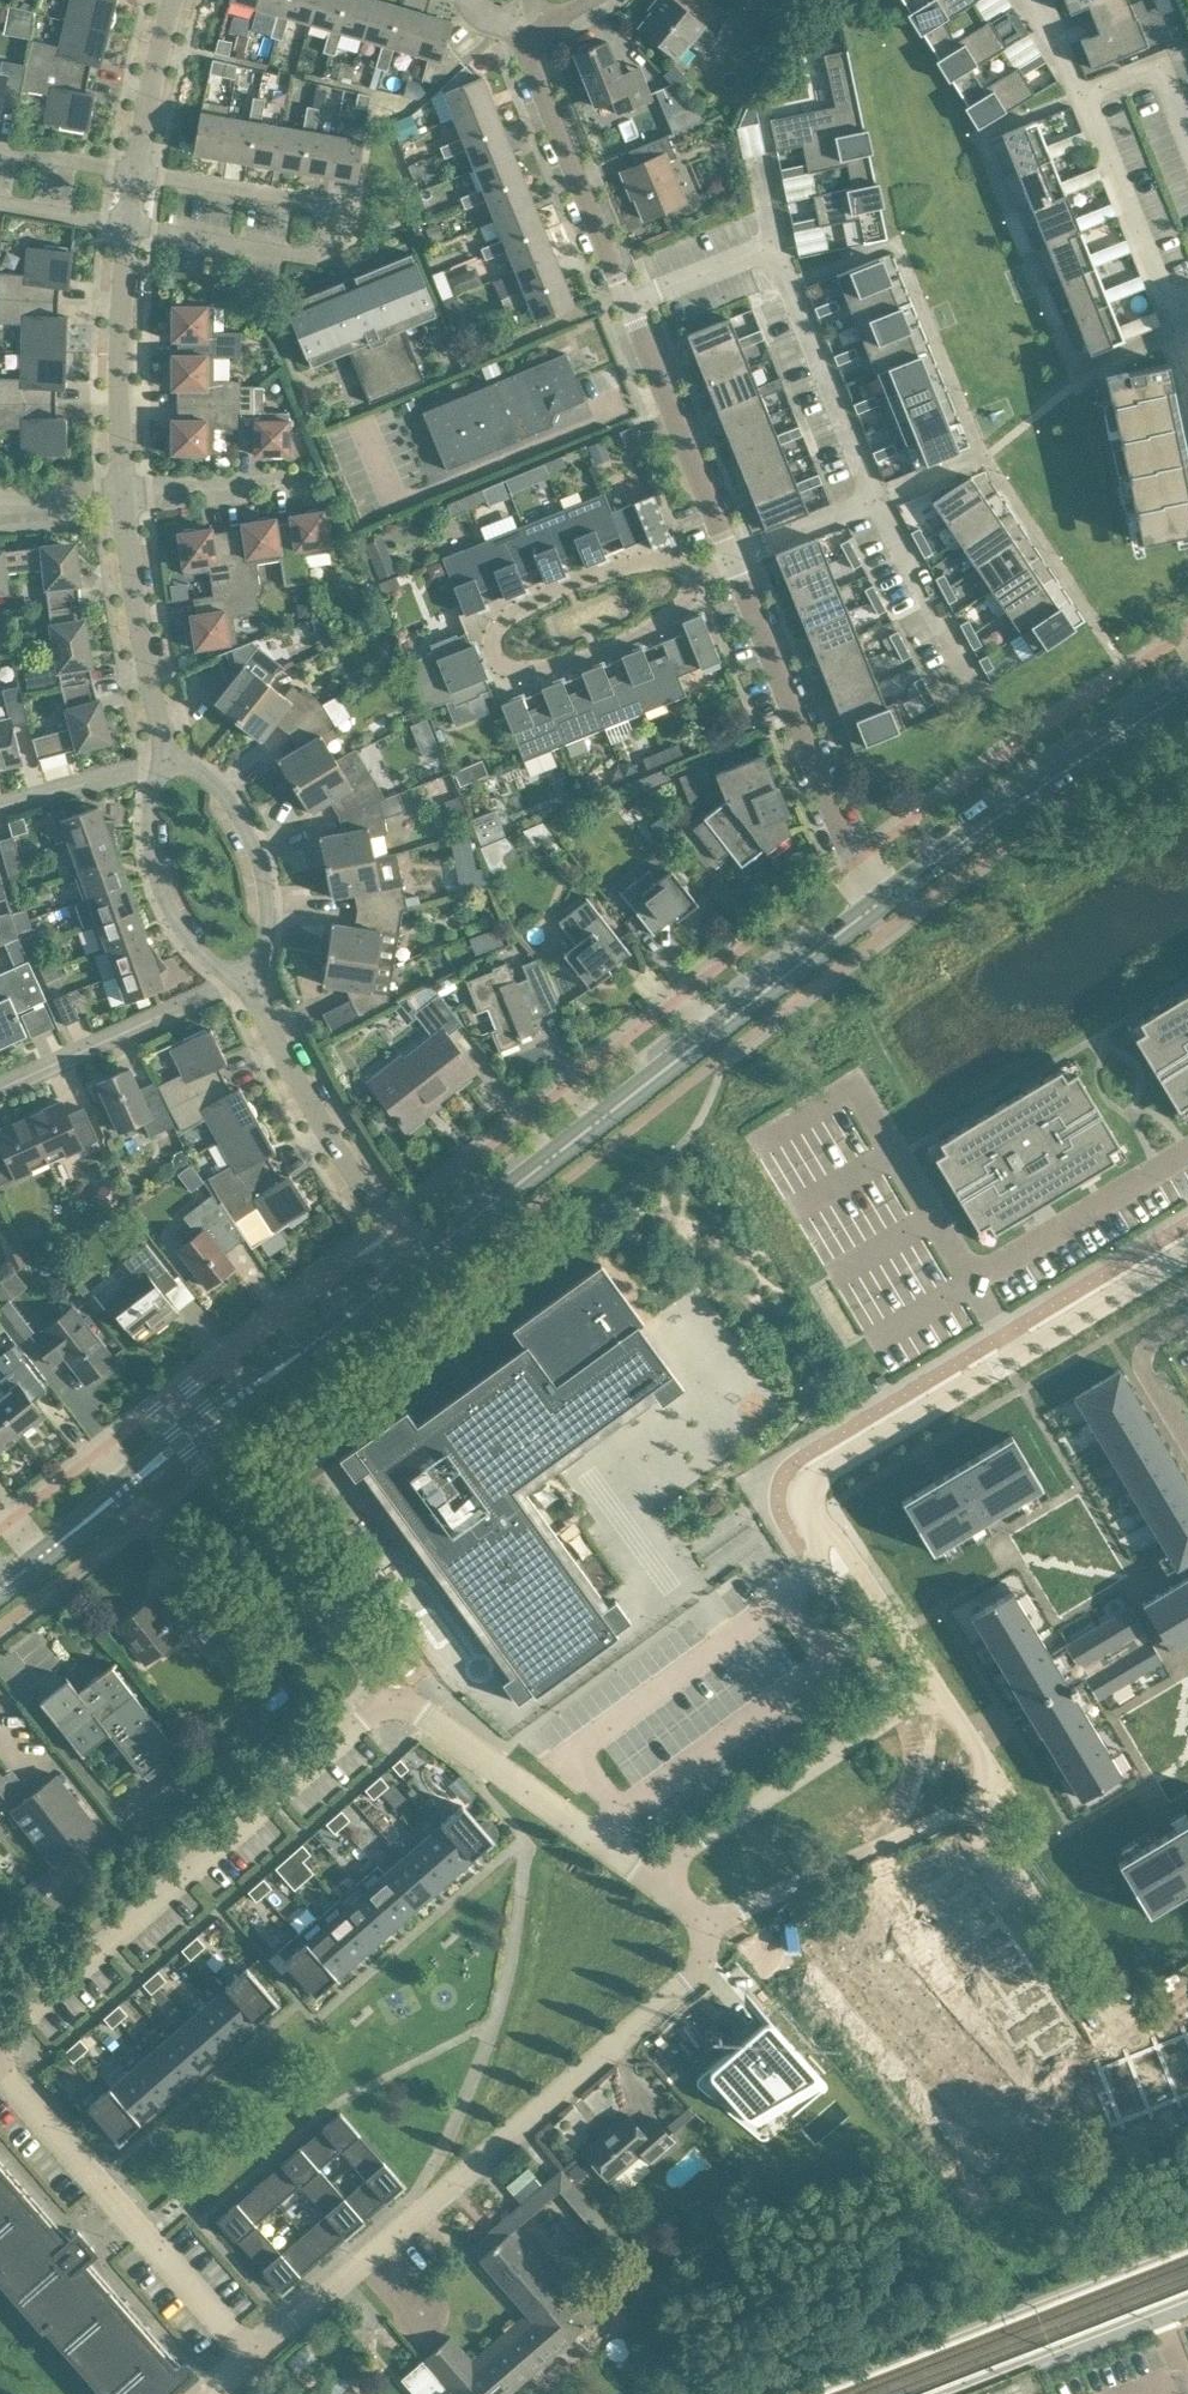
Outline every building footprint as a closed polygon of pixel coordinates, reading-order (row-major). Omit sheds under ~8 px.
[(108,0),(74,0),(69,20),(109,30),(116,3),(107,1),(108,0)] [(256,8),(277,14),(282,16),(287,0),(258,0),(256,8)] [(282,16),(277,14),(274,25),(285,29),(289,17),(309,23),(316,0),(287,0),(282,16)] [(309,23),(329,29),(335,31),(344,0),(316,0),(309,23)] [(335,31),(329,29),(326,41),(338,44),(341,33),(362,39),(373,0),(344,0),(335,31)] [(378,0),(373,0),(362,39),(382,44),(388,46),(400,6),(378,0)] [(718,60),(730,45),(748,56),(761,37),(729,16),(716,36),(673,0),(657,0),(649,9),(652,12),(639,28),(676,59),(690,42),(705,54),(708,51),(718,60)] [(977,0),(902,0),(910,13),(907,15),(920,36),(923,34),(923,33),(943,21),(943,22),(978,1),(977,0)] [(1000,12),(1022,0),(994,0),(1000,12)] [(1070,14),(1078,11),(1088,6),(1093,19),(1130,5),(1128,0),(1064,0),(1070,14)] [(1166,36),(1187,29),(1187,0),(1153,0),(1166,36)] [(30,2),(26,19),(42,23),(45,6),(30,2)] [(1135,16),(1130,5),(1093,19),(1098,32),(1088,37),(1088,36),(1080,39),(1092,68),(1148,45),(1137,15),(1135,16)] [(426,14),(400,6),(388,46),(382,44),(379,56),(390,59),(394,48),(415,54),(426,14)] [(997,16),(989,21),(1005,47),(1006,48),(1029,34),(1012,7),(1011,7),(997,16)] [(453,22),(426,14),(415,54),(428,58),(422,79),(435,83),(460,60),(446,45),(453,22)] [(102,59),(109,30),(69,20),(62,47),(33,40),(27,65),(88,78),(94,57),(102,59)] [(972,69),(1006,48),(1005,47),(989,21),(984,24),(956,42),(943,22),(943,21),(923,33),(923,34),(939,59),(935,61),(948,82),(952,80),(951,80),(971,67),(972,69)] [(285,29),(274,25),(270,37),(282,40),(285,29)] [(232,43),(219,39),(214,52),(228,57),(232,43)] [(606,40),(574,53),(595,106),(612,99),(617,114),(652,100),(641,74),(623,82),(606,40)] [(338,44),(326,41),(323,52),(334,56),(338,44)] [(864,130),(847,50),(824,55),(826,66),(835,106),(775,119),(775,118),(770,119),(776,150),(802,145),(802,144),(864,130)] [(1030,71),(1045,62),(1040,54),(1025,63),(1030,71)] [(390,59),(379,56),(375,67),(387,71),(390,59)] [(222,77),(225,62),(213,59),(209,74),(222,77)] [(2,100),(19,103),(21,90),(26,64),(2,60),(0,70),(0,113),(2,100)] [(236,65),(225,62),(222,77),(233,79),(236,65)] [(85,99),(86,92),(88,78),(27,65),(22,90),(49,95),(44,122),(60,125),(59,129),(83,133),(83,129),(88,130),(93,101),(85,99)] [(675,65),(663,76),(671,84),(676,90),(688,78),(675,65)] [(442,87),(454,118),(492,102),(482,77),(477,79),(465,66),(442,87)] [(995,119),(1035,94),(1018,67),(1013,70),(1013,71),(984,88),(972,69),(971,67),(951,80),(952,80),(967,106),(964,108),(977,129),(980,127),(994,118),(995,119)] [(333,76),(331,95),(351,97),(353,78),(333,76)] [(671,84),(655,91),(673,133),(704,120),(676,90),(671,84)] [(355,107),(368,110),(371,95),(358,92),(355,107)] [(252,110),(263,112),(265,100),(254,98),(252,110)] [(754,100),(749,101),(738,125),(739,127),(759,123),(754,100)] [(492,102),(454,118),(462,138),(464,143),(503,128),(492,102)] [(306,119),(317,121),(319,109),(308,107),(306,119)] [(255,122),(261,123),(263,112),(252,110),(250,121),(227,117),(220,158),(248,163),(255,122)] [(1133,139),(1155,134),(1149,111),(1127,116),(1133,139)] [(220,158),(227,117),(200,112),(193,153),(220,158)] [(309,131),(315,132),(317,121),(306,119),(304,130),(282,126),(275,167),(302,172),(309,131)] [(1062,154),(1057,141),(1046,145),(1036,121),(1004,133),(1004,134),(1002,135),(1017,172),(1051,158),(1062,154)] [(282,126),(261,123),(255,122),(248,163),(275,167),(282,126)] [(503,128),(464,143),(462,138),(451,142),(456,153),(467,149),(475,169),(513,153),(503,128)] [(864,130),(802,144),(802,145),(808,173),(814,172),(814,171),(847,165),(852,187),(852,189),(875,184),(875,183),(869,154),(873,153),(867,129),(864,130)] [(336,136),(315,132),(309,131),(302,172),(329,177),(336,136)] [(634,166),(621,171),(629,189),(631,188),(644,219),(684,203),(667,161),(677,157),(667,135),(628,151),(634,166)] [(364,140),(336,136),(329,177),(356,181),(364,140)] [(451,142),(440,147),(444,158),(456,153),(451,142)] [(475,169),(483,188),(485,194),(523,179),(513,153),(475,169)] [(1076,190),(1071,177),(1060,182),(1051,158),(1017,172),(1031,208),(1065,194),(1076,190)] [(781,169),(783,178),(800,175),(798,166),(781,169)] [(523,179),(485,194),(483,188),(471,193),(476,204),(487,200),(495,220),(533,204),(523,179)] [(875,183),(875,184),(852,189),(852,187),(813,195),(819,227),(826,225),(858,218),(863,241),(863,244),(871,242),(887,238),(880,207),(884,207),(879,182),(875,183)] [(471,193),(460,197),(465,209),(476,204),(471,193)] [(1091,226),(1086,213),(1075,218),(1065,194),(1031,208),(1046,244),(1080,230),(1091,226)] [(533,204),(495,220),(503,239),(506,245),(544,230),(533,204)] [(1086,213),(1091,226),(1102,221),(1097,208),(1086,213)] [(792,222),(794,232),(811,228),(809,219),(792,222)] [(544,230),(506,245),(503,239),(492,244),(497,255),(508,250),(516,271),(554,255),(544,230)] [(1094,266),(1080,230),(1046,244),(1060,280),(1094,266)] [(492,244),(481,248),(485,259),(497,255),(492,244)] [(69,280),(72,251),(67,251),(67,247),(43,245),(43,248),(27,247),(24,275),(0,273),(0,298),(59,301),(61,280),(69,280)] [(437,315),(433,306),(411,253),(354,276),(358,285),(346,290),(343,281),(285,304),(311,367),(350,351),(362,380),(360,381),(369,403),(425,380),(416,358),(413,359),(402,330),(437,315)] [(554,255),(516,271),(524,290),(526,296),(564,281),(554,255)] [(846,300),(888,283),(889,284),(892,283),(882,258),(879,258),(836,275),(846,300)] [(456,290),(467,286),(459,261),(448,265),(456,290)] [(468,284),(496,280),(493,261),(465,266),(468,284)] [(1109,302),(1094,266),(1060,280),(1075,316),(1109,302)] [(564,281),(526,296),(524,290),(512,294),(517,306),(528,302),(536,322),(574,306),(564,281)] [(898,307),(889,284),(888,283),(846,300),(856,324),(898,307)] [(512,294),(501,299),(506,310),(517,306),(512,294)] [(59,301),(0,298),(0,323),(22,324),(22,351),(66,352),(67,323),(58,323),(59,301)] [(839,309),(835,299),(825,303),(829,313),(839,309)] [(1124,340),(1109,302),(1075,316),(1090,353),(1104,348),(1124,340)] [(829,313),(825,303),(814,308),(818,317),(829,313)] [(178,333),(178,354),(214,355),(214,356),(240,356),(241,332),(214,332),(214,306),(172,306),(172,333),(178,333)] [(898,307),(856,324),(865,348),(908,331),(908,332),(911,331),(901,306),(898,307)] [(740,343),(738,338),(729,318),(687,335),(697,360),(740,343)] [(753,343),(764,339),(760,329),(749,334),(753,343)] [(917,356),(917,355),(908,332),(908,331),(865,348),(875,373),(917,356)] [(749,334),(738,338),(740,343),(742,348),(753,343),(749,334)] [(749,367),(742,348),(740,343),(697,360),(707,384),(749,367)] [(858,357),(855,347),(844,352),(848,361),(858,357)] [(65,381),(66,352),(22,351),(21,378),(0,378),(0,403),(56,402),(57,381),(65,381)] [(848,361),(844,352),(834,356),(837,365),(848,361)] [(423,413),(429,429),(446,470),(554,425),(552,421),(555,413),(583,399),(572,368),(569,369),(563,355),(566,354),(565,353),(423,413)] [(239,404),(240,386),(240,381),(214,381),(214,356),(214,355),(178,354),(178,355),(172,355),(171,382),(178,382),(177,404),(239,404)] [(917,355),(917,356),(875,373),(884,396),(885,397),(930,378),(920,354),(917,355)] [(1167,363),(1106,376),(1141,542),(1174,535),(1176,545),(1187,542),(1187,495),(1173,423),(1180,422),(1167,363)] [(757,386),(749,367),(707,384),(716,408),(759,391),(757,386)] [(783,387),(779,377),(768,382),(772,391),(783,387)] [(894,421),(937,404),(940,402),(930,378),(885,397),(884,396),(876,399),(878,405),(886,425),(895,421),(894,421)] [(772,391),(768,382),(757,386),(759,391),(761,396),(772,391)] [(263,386),(240,386),(239,404),(239,428),(238,428),(238,449),(261,449),(261,455),(289,455),(289,412),(263,412),(263,386)] [(761,396),(759,391),(716,408),(726,432),(769,415),(761,396)] [(878,405),(876,399),(874,395),(864,400),(867,409),(878,405)] [(412,400),(401,404),(404,412),(415,407),(412,400)] [(867,409),(864,400),(853,404),(857,413),(867,409)] [(57,417),(56,402),(0,403),(0,429),(21,428),(22,456),(38,455),(38,458),(63,457),(62,454),(67,454),(66,424),(57,424),(57,417)] [(940,402),(937,404),(894,421),(895,421),(904,445),(946,428),(949,426),(940,402)] [(239,428),(239,404),(177,404),(177,427),(171,427),(171,454),(213,454),(213,428),(238,428),(239,428)] [(778,439),(776,435),(769,415),(726,432),(736,456),(778,439)] [(803,435),(799,426),(788,430),(791,440),(803,435)] [(949,426),(946,428),(904,445),(914,470),(957,453),(957,452),(959,451),(949,426)] [(619,432),(625,447),(638,442),(631,427),(619,432)] [(788,430),(776,435),(778,439),(780,444),(791,440),(788,430)] [(602,439),(587,446),(595,464),(610,458),(602,439)] [(788,463),(780,444),(778,439),(736,456),(745,480),(788,463)] [(369,442),(354,444),(357,469),(373,466),(369,442)] [(893,444),(883,448),(887,457),(897,453),(893,444)] [(887,457),(883,448),(872,452),(876,461),(887,457)] [(544,464),(548,473),(566,466),(562,456),(544,464)] [(798,487),(796,483),(788,463),(745,480),(755,505),(798,487)] [(548,473),(544,464),(527,471),(531,481),(548,473)] [(822,483),(818,474),(807,478),(811,488),(822,483)] [(948,525),(986,499),(971,477),(932,502),(948,525)] [(807,478),(796,483),(798,487),(800,492),(811,488),(807,478)] [(521,487),(509,490),(506,479),(485,485),(492,512),(525,503),(521,487)] [(808,513),(800,492),(798,487),(755,505),(765,530),(808,513)] [(465,497),(469,507),(486,499),(482,490),(465,497)] [(619,532),(611,512),(604,493),(563,509),(579,548),(578,549),(583,563),(573,567),(574,568),(584,564),(585,566),(606,558),(604,555),(606,555),(606,554),(604,554),(598,540),(618,532),(619,532)] [(634,503),(611,512),(619,532),(618,532),(623,547),(613,551),(614,552),(648,538),(652,549),(672,541),(653,494),(634,502),(634,503)] [(447,504),(451,514),(469,507),(465,497),(447,504)] [(962,547),(1000,521),(986,499),(948,525),(962,547)] [(579,548),(563,509),(523,525),(539,564),(538,565),(543,579),(533,583),(534,584),(544,580),(545,582),(566,574),(564,571),(566,571),(566,570),(564,570),(558,556),(578,549),(579,548)] [(298,520),(276,523),(282,559),(280,560),(284,586),(309,582),(305,556),(331,552),(324,510),(297,514),(298,520)] [(282,559),(276,523),(275,518),(248,522),(249,528),(227,531),(237,592),(255,589),(255,590),(260,589),(256,563),(280,560),(282,559)] [(976,568),(1015,542),(1000,521),(962,547),(976,568)] [(539,564),(523,525),(483,542),(499,580),(498,581),(503,595),(493,599),(493,600),(504,596),(505,599),(526,590),(524,588),(526,587),(526,586),(524,587),(518,573),(538,565),(539,564)] [(926,540),(919,528),(911,532),(917,545),(926,540)] [(237,592),(227,531),(205,534),(204,529),(177,533),(184,575),(209,571),(213,595),(213,596),(237,592)] [(828,563),(818,537),(775,555),(785,580),(828,563)] [(855,551),(848,539),(840,543),(846,556),(855,551)] [(932,553),(926,540),(917,545),(924,557),(932,553)] [(499,580),(483,542),(442,558),(465,615),(485,606),(484,604),(486,603),(486,602),(484,603),(478,589),(498,581),(499,580)] [(991,590),(1029,564),(1015,542),(976,568),(991,590)] [(75,553),(74,550),(72,548),(70,547),(68,545),(65,545),(1,551),(3,573),(45,569),(49,609),(80,604),(75,553)] [(861,564),(855,551),(846,556),(853,568),(861,564)] [(177,559),(168,560),(169,574),(179,573),(177,559)] [(838,587),(828,563),(785,580),(795,604),(838,587)] [(1005,611),(1044,585),(1029,564),(991,590),(1005,610),(1005,611)] [(950,586),(944,574),(935,578),(942,591),(950,586)] [(379,584),(382,593),(400,586),(396,577),(379,584)] [(879,597),(873,585),(864,589),(871,602),(879,597)] [(1020,633),(1058,607),(1044,585),(1005,611),(1005,610),(997,616),(1012,639),(1020,633)] [(957,599),(950,586),(942,591),(948,603),(957,599)] [(847,611),(838,587),(795,604),(805,628),(847,611)] [(259,613),(255,590),(255,589),(237,592),(213,596),(213,595),(193,598),(197,621),(191,622),(195,649),(237,642),(233,617),(259,613)] [(886,610),(879,597),(871,602),(878,614),(886,610)] [(92,681),(80,604),(49,609),(61,686),(92,681)] [(1035,655),(1073,630),(1058,607),(1020,633),(1035,655)] [(857,635),(847,611),(805,628),(814,652),(857,635)] [(662,643),(668,657),(669,657),(677,677),(678,676),(700,667),(701,668),(720,660),(701,613),(682,621),(686,632),(652,646),(652,647),(662,643)] [(325,614),(312,619),(317,629),(329,624),(325,614)] [(433,650),(408,664),(407,664),(416,686),(483,659),(483,658),(481,659),(474,643),(471,644),(470,640),(467,641),(464,635),(466,634),(467,634),(459,614),(458,614),(466,632),(456,638),(455,635),(431,645),(433,650)] [(975,632),(968,620),(960,624),(966,637),(975,632)] [(904,643),(897,631),(889,635),(895,648),(904,643)] [(981,645),(975,632),(966,637),(973,649),(981,645)] [(867,659),(857,635),(814,652),(824,676),(867,659)] [(237,722),(268,683),(252,670),(260,660),(252,654),(255,650),(247,643),(216,655),(221,667),(233,677),(213,702),(237,722)] [(910,656),(904,643),(895,648),(902,660),(910,656)] [(685,695),(678,676),(677,677),(669,657),(668,657),(649,665),(643,651),(645,650),(645,649),(643,650),(642,647),(621,655),(622,658),(612,662),(612,663),(622,659),(628,673),(629,673),(644,712),(685,695)] [(994,668),(987,655),(978,659),(985,672),(994,668)] [(483,660),(483,659),(416,686),(425,708),(453,700),(455,705),(479,695),(478,693),(489,690),(496,709),(497,708),(489,689),(488,689),(486,690),(484,683),(487,682),(485,678),(488,677),(481,661),(483,660)] [(876,683),(867,659),(824,676),(833,700),(876,683)] [(629,673),(628,673),(609,681),(603,667),(605,666),(605,665),(603,666),(602,663),(581,671),(582,674),(572,678),(572,679),(582,675),(588,689),(589,689),(604,728),(644,712),(629,673)] [(928,689),(922,677),(913,681),(920,694),(928,689)] [(604,728),(589,689),(588,689),(569,697),(563,683),(565,682),(565,681),(563,682),(562,679),(541,688),(542,690),(532,694),(532,695),(542,691),(548,705),(549,705),(564,744),(604,728)] [(92,681),(61,686),(72,728),(33,738),(38,759),(100,743),(102,741),(104,739),(105,737),(106,734),(106,732),(92,681)] [(282,714),(297,726),(322,704),(303,688),(300,692),(292,685),(284,696),(268,683),(237,722),(261,741),(282,714)] [(886,706),(876,683),(833,700),(843,724),(886,707),(886,706)] [(20,685),(2,689),(9,718),(0,720),(0,769),(21,764),(12,726),(29,722),(20,685)] [(355,686),(338,693),(349,717),(366,709),(355,686)] [(935,702),(928,689),(920,694),(926,706),(935,702)] [(564,744),(549,705),(548,705),(529,713),(523,699),(525,698),(525,697),(523,698),(522,695),(501,704),(523,760),(564,744)] [(727,701),(734,716),(746,712),(740,696),(727,701)] [(905,729),(898,712),(895,703),(886,706),(886,707),(843,724),(853,750),(905,729)] [(294,786),(336,761),(326,743),(337,737),(332,728),(336,726),(322,704),(297,726),(307,742),(278,760),(294,786)] [(739,730),(751,725),(746,713),(734,718),(739,730)] [(427,718),(411,725),(415,736),(431,729),(427,718)] [(678,744),(660,751),(664,761),(682,753),(678,744)] [(664,761),(660,751),(643,758),(647,768),(664,761)] [(786,812),(776,787),(763,754),(715,773),(725,800),(703,817),(704,819),(697,825),(693,820),(678,832),(709,872),(725,860),(721,856),(729,850),(741,866),(763,848),(766,851),(790,832),(783,813),(786,812)] [(380,799),(367,778),(363,780),(358,772),(347,778),(336,761),(294,786),(310,813),(339,795),(350,811),(380,799)] [(456,776),(460,786),(478,779),(474,769),(456,776)] [(639,780),(643,789),(669,778),(666,769),(639,780)] [(691,803),(700,799),(690,772),(681,776),(691,803)] [(581,784),(584,792),(585,794),(602,787),(598,777),(581,784)] [(585,794),(584,792),(581,784),(563,792),(567,801),(585,794)] [(398,792),(380,799),(350,811),(353,830),(319,837),(325,867),(374,857),(370,837),(387,834),(384,818),(404,810),(398,792)] [(115,820),(103,820),(99,806),(60,820),(70,846),(115,830),(115,820)] [(638,827),(647,846),(657,841),(648,822),(638,827)] [(543,823),(524,831),(536,847),(552,835),(543,823)] [(117,858),(115,830),(70,846),(79,871),(79,872),(117,858)] [(6,868),(20,864),(13,836),(0,840),(0,847),(6,868)] [(470,839),(451,842),(454,857),(473,853),(470,839)] [(407,909),(399,867),(396,853),(374,857),(325,867),(331,897),(365,891),(369,909),(402,909),(407,909)] [(123,885),(117,858),(79,872),(79,871),(76,872),(86,899),(123,885)] [(23,874),(20,864),(6,868),(9,878),(23,874)] [(682,878),(679,875),(675,872),(674,873),(671,870),(658,880),(650,870),(621,892),(620,890),(619,891),(653,935),(654,934),(651,930),(671,914),(676,920),(698,904),(685,887),(686,886),(684,882),(682,878)] [(132,911),(123,885),(86,899),(95,924),(132,911)] [(631,953),(615,933),(586,897),(585,897),(587,900),(559,922),(576,944),(563,954),(566,958),(564,959),(566,964),(568,967),(571,970),(575,973),(577,972),(589,988),(611,972),(606,965),(626,950),(629,954),(631,953)] [(14,923),(29,919),(26,909),(11,913),(14,923)] [(398,934),(402,909),(369,909),(369,910),(366,928),(332,923),(327,953),(376,961),(379,941),(392,943),(394,933),(398,934)] [(145,936),(132,911),(95,924),(105,951),(107,950),(107,949),(145,936)] [(29,919),(14,923),(17,933),(32,929),(29,919)] [(161,959),(145,936),(107,949),(107,950),(116,975),(161,959)] [(13,940),(4,944),(15,966),(0,973),(0,1047),(27,1035),(17,1013),(46,1000),(18,938),(13,940)] [(373,981),(376,961),(327,953),(323,984),(354,989),(352,1004),(360,1019),(388,1005),(389,994),(384,993),(386,983),(373,981)] [(56,967),(52,958),(38,964),(42,974),(56,967)] [(168,967),(161,959),(116,975),(125,1001),(164,988),(159,974),(168,967)] [(535,959),(521,965),(527,978),(515,983),(506,962),(492,968),(493,971),(466,982),(478,1012),(488,1008),(497,1029),(491,1031),(499,1052),(519,1043),(518,1039),(534,1032),(523,1004),(536,999),(540,1010),(557,1003),(559,1008),(561,1008),(545,970),(535,959)] [(60,977),(56,967),(42,974),(46,983),(60,977)] [(53,999),(66,1025),(80,1019),(67,992),(53,999)] [(1186,993),(1138,1022),(1144,1031),(1134,1037),(1177,1110),(1187,1104),(1187,996),(1186,993)] [(402,1059),(408,1066),(376,1091),(369,1081),(367,1082),(406,1132),(428,1115),(424,1111),(433,1104),(434,1105),(476,1072),(447,1036),(462,1024),(439,994),(414,1013),(432,1036),(402,1059)] [(56,1049),(68,1043),(58,1022),(46,1028),(56,1049)] [(158,1085),(169,1108),(225,1079),(216,1059),(223,1056),(211,1029),(207,1031),(205,1028),(183,1038),(184,1041),(170,1048),(182,1073),(158,1085)] [(97,1083),(118,1131),(142,1120),(149,1136),(173,1125),(157,1089),(156,1089),(157,1091),(143,1098),(129,1069),(97,1083)] [(989,1118),(987,1113),(939,1142),(944,1151),(934,1157),(978,1230),(988,1224),(993,1233),(1034,1208),(1031,1203),(1045,1195),(1047,1200),(1085,1178),(1084,1177),(1089,1174),(1089,1175),(1114,1160),(1109,1151),(1119,1145),(1075,1072),(1065,1078),(1060,1069),(1042,1080),(1044,1083),(1025,1095),(1023,1091),(996,1108),(998,1112),(989,1118)] [(257,1119),(243,1094),(236,1098),(225,1079),(169,1108),(180,1131),(205,1117),(218,1141),(257,1119)] [(61,1102),(28,1117),(49,1163),(98,1140),(83,1107),(67,1115),(61,1102)] [(28,1117),(0,1129),(0,1144),(0,1145),(0,1184),(15,1177),(15,1178),(49,1163),(28,1117)] [(271,1144),(257,1119),(218,1141),(231,1165),(208,1178),(217,1196),(220,1200),(274,1167),(264,1148),(271,1144)] [(176,1154),(173,1160),(176,1168),(188,1162),(183,1150),(176,1154)] [(190,1164),(178,1173),(191,1190),(203,1181),(190,1164)] [(286,1186),(274,1167),(220,1200),(251,1248),(274,1233),(272,1230),(286,1221),(288,1224),(308,1211),(306,1208),(310,1206),(294,1181),(286,1186)] [(197,1234),(177,1249),(207,1287),(233,1266),(217,1246),(225,1240),(228,1244),(241,1233),(220,1202),(218,1204),(211,1195),(183,1217),(197,1234)] [(165,1313),(173,1306),(163,1294),(177,1283),(146,1244),(123,1261),(137,1279),(107,1302),(138,1343),(139,1342),(135,1336),(149,1324),(154,1330),(155,1330),(154,1328),(168,1317),(165,1313)] [(406,1410),(339,1459),(355,1479),(369,1468),(518,1671),(502,1682),(517,1703),(524,1697),(532,1692),(535,1696),(618,1635),(615,1631),(630,1621),(615,1600),(600,1611),(594,1603),(519,1499),(518,1498),(524,1493),(527,1496),(528,1495),(525,1492),(541,1481),(542,1480),(544,1479),(557,1469),(559,1471),(571,1463),(569,1460),(579,1453),(581,1456),(584,1453),(583,1450),(624,1421),(626,1423),(638,1414),(636,1411),(646,1404),(648,1407),(651,1405),(649,1402),(656,1397),(661,1404),(683,1388),(639,1327),(644,1323),(637,1314),(608,1274),(601,1265),(512,1329),(525,1346),(416,1425),(406,1410)] [(17,1343),(32,1331),(9,1301),(0,1308),(0,1322),(17,1343)] [(45,1333),(34,1342),(52,1365),(64,1356),(84,1383),(115,1359),(73,1307),(43,1330),(45,1333)] [(0,1396),(0,1411),(18,1435),(43,1416),(28,1396),(41,1386),(45,1391),(46,1390),(24,1361),(0,1379),(0,1387),(5,1393),(0,1396)] [(1119,1369),(1074,1396),(1089,1421),(1134,1394),(1119,1369)] [(1134,1394),(1089,1421),(1102,1444),(1148,1417),(1134,1394)] [(18,1435),(0,1411),(0,1449),(18,1435)] [(1148,1417),(1102,1444),(1112,1459),(1157,1432),(1148,1417)] [(1157,1432),(1112,1459),(1121,1475),(1166,1448),(1157,1432)] [(919,1489),(901,1500),(932,1552),(940,1547),(955,1538),(970,1529),(985,1520),(1019,1500),(1034,1491),(1042,1486),(1011,1434),(993,1445),(988,1448),(953,1469),(935,1480),(924,1486),(919,1489)] [(1166,1448),(1121,1475),(1130,1490),(1175,1463),(1166,1448)] [(1175,1463),(1130,1490),(1139,1505),(1184,1478),(1175,1463)] [(1139,1505),(1148,1521),(1187,1497),(1187,1485),(1184,1478),(1139,1505)] [(1148,1521),(1157,1536),(1187,1518),(1187,1497),(1148,1521)] [(1157,1536),(1177,1568),(1187,1561),(1187,1518),(1157,1536)] [(1142,1603),(1172,1652),(1187,1643),(1187,1576),(1142,1603)] [(973,1615),(971,1617),(1010,1682),(1009,1682),(1039,1733),(1040,1732),(1079,1797),(1081,1796),(1081,1797),(1119,1774),(1119,1773),(1121,1772),(1082,1708),(1162,1660),(1129,1606),(1050,1654),(1013,1592),(1011,1593),(1010,1592),(972,1615),(973,1615)] [(116,1627),(145,1663),(177,1638),(176,1635),(192,1623),(174,1600),(158,1613),(149,1602),(116,1627)] [(260,1698),(284,1679),(244,1628),(220,1647),(260,1698)] [(176,1747),(112,1666),(118,1662),(117,1661),(78,1692),(64,1674),(63,1675),(67,1680),(41,1701),(37,1695),(36,1696),(86,1759),(87,1758),(83,1753),(109,1732),(113,1738),(114,1737),(110,1731),(113,1729),(133,1754),(130,1757),(130,1756),(128,1757),(143,1775),(183,1744),(182,1742),(176,1747)] [(409,1769),(400,1759),(392,1766),(401,1775),(409,1769)] [(71,1884),(114,1851),(55,1775),(28,1796),(14,1777),(0,1788),(0,1795),(11,1809),(10,1810),(52,1865),(68,1886),(71,1884)] [(388,1785),(380,1776),(372,1782),(373,1783),(381,1792),(388,1785)] [(381,1792),(373,1783),(365,1789),(374,1799),(381,1792)] [(483,1848),(490,1842),(493,1839),(494,1838),(495,1837),(496,1835),(496,1833),(496,1831),(496,1829),(495,1828),(494,1826),(493,1825),(491,1824),(490,1823),(488,1822),(486,1822),(484,1823),(481,1824),(480,1825),(462,1805),(441,1823),(442,1824),(443,1824),(472,1857),(482,1847),(483,1848)] [(341,1810),(334,1817),(342,1827),(350,1820),(341,1810)] [(342,1827),(334,1817),(326,1823),(335,1833),(342,1827)] [(1118,1862),(1149,1914),(1166,1903),(1172,1900),(1187,1890),(1187,1820),(1175,1828),(1141,1848),(1126,1857),(1118,1862)] [(461,1866),(472,1857),(443,1824),(423,1841),(453,1874),(461,1867),(461,1866)] [(453,1874),(423,1841),(404,1858),(433,1891),(443,1881),(444,1882),(453,1874)] [(302,1844),(295,1851),(303,1861),(311,1854),(302,1844)] [(303,1861),(295,1851),(287,1858),(296,1867),(303,1861)] [(433,1891),(404,1858),(384,1875),(414,1908),(423,1901),(422,1900),(433,1891)] [(52,1865),(19,1891),(41,1919),(75,1890),(71,1884),(68,1886),(52,1865)] [(384,1875),(366,1891),(365,1892),(394,1925),(404,1915),(405,1916),(414,1908),(384,1875)] [(263,1878),(256,1885),(264,1895),(272,1888),(263,1878)] [(365,1892),(366,1891),(358,1883),(337,1901),(345,1910),(345,1909),(375,1943),(384,1935),(383,1934),(394,1925),(365,1892)] [(264,1895),(256,1885),(248,1892),(256,1901),(264,1895)] [(833,1899),(815,1914),(823,1923),(841,1908),(833,1899)] [(345,1909),(345,1910),(326,1926),(355,1959),(365,1949),(366,1950),(375,1943),(345,1909)] [(812,1917),(794,1933),(802,1942),(820,1926),(812,1917)] [(840,1918),(806,1947),(836,1982),(881,1944),(865,1925),(854,1935),(840,1918)] [(1004,1921),(953,1953),(967,1974),(979,1966),(990,1983),(979,1990),(979,1991),(1028,1959),(1004,1921)] [(355,1959),(326,1926),(307,1942),(306,1943),(335,1976),(336,1975),(337,1976),(344,1969),(344,1968),(355,1959)] [(306,1943),(307,1942),(300,1933),(278,1952),(306,1984),(306,1985),(315,1995),(325,1986),(324,1985),(335,1976),(306,1943)] [(197,1936),(189,1943),(198,1953),(205,1946),(197,1936)] [(198,1953),(189,1943),(182,1950),(190,1959),(198,1953)] [(881,1944),(836,1982),(865,2016),(909,1979),(908,1978),(898,1986),(885,1971),(897,1962),(881,1944)] [(1028,1959),(979,1991),(991,1984),(1001,2001),(989,2009),(1002,2029),(1052,1997),(1028,1959)] [(226,1986),(227,1987),(256,2019),(267,2010),(267,2011),(278,2002),(269,1991),(268,1992),(247,1968),(226,1986)] [(158,1970),(150,1977),(159,1987),(166,1980),(158,1970)] [(159,1987),(150,1977),(143,1984),(151,1993),(159,1987)] [(909,1979),(865,2016),(894,2050),(939,2011),(924,1993),(912,2003),(899,1988),(909,1979)] [(227,1987),(208,2004),(237,2037),(246,2030),(245,2029),(256,2019),(227,1987)] [(1052,1997),(1002,2029),(1015,2050),(1027,2042),(1039,2060),(1077,2036),(1052,1997)] [(237,2037),(208,2004),(188,2021),(217,2053),(228,2044),(229,2045),(237,2037)] [(119,2005),(111,2011),(120,2021),(127,2014),(119,2005)] [(120,2021),(111,2011),(104,2018),(112,2028),(120,2021)] [(939,2011),(894,2050),(923,2084),(967,2046),(966,2045),(956,2054),(943,2039),(955,2029),(939,2011)] [(782,2012),(710,2074),(769,2142),(840,2079),(782,2012)] [(217,2053),(188,2021),(169,2038),(198,2071),(207,2064),(206,2063),(217,2053)] [(1098,2069),(1119,2123),(1187,2096),(1187,2033),(1098,2069)] [(198,2071),(169,2038),(149,2055),(178,2088),(189,2078),(190,2079),(198,2071)] [(80,2039),(72,2045),(81,2055),(88,2048),(80,2039)] [(81,2055),(72,2045),(65,2052),(73,2062),(81,2055)] [(178,2088),(149,2055),(130,2072),(159,2105),(168,2098),(167,2097),(178,2088)] [(159,2105),(130,2072),(110,2089),(139,2122),(150,2112),(151,2113),(159,2105)] [(997,2079),(952,2117),(982,2152),(1016,2123),(1002,2107),(1013,2097),(997,2079)] [(110,2089),(111,2088),(110,2087),(89,2106),(106,2125),(105,2127),(104,2129),(103,2130),(103,2132),(103,2134),(104,2136),(104,2138),(106,2139),(108,2141),(110,2142),(111,2143),(114,2143),(117,2142),(119,2141),(122,2138),(129,2132),(128,2131),(139,2122),(110,2089)] [(668,2127),(674,2133),(695,2114),(690,2108),(668,2127)] [(361,2137),(340,2112),(323,2128),(303,2144),(300,2147),(319,2168),(340,2149),(354,2164),(372,2148),(362,2136),(361,2137)] [(675,2141),(654,2117),(640,2129),(626,2113),(609,2128),(610,2129),(584,2152),(608,2180),(641,2151),(650,2162),(675,2141)] [(1008,2145),(990,2160),(998,2170),(1016,2154),(1008,2145)] [(332,2183),(319,2168),(300,2147),(283,2162),(263,2179),(259,2183),(278,2204),(300,2185),(313,2200),(332,2183)] [(383,2159),(372,2148),(354,2164),(366,2179),(345,2198),(363,2219),(367,2216),(386,2200),(403,2184),(382,2160),(383,2159)] [(95,2250),(91,2246),(90,2247),(85,2242),(80,2236),(82,2235),(78,2231),(70,2238),(67,2234),(61,2239),(0,2168),(0,2277),(10,2288),(29,2310),(42,2325),(45,2323),(107,2393),(165,2393),(183,2378),(85,2266),(90,2261),(87,2257),(95,2250)] [(549,2180),(567,2201),(579,2191),(561,2170),(549,2180)] [(255,2224),(266,2214),(278,2204),(259,2183),(255,2187),(235,2204),(218,2219),(250,2255),(268,2239),(255,2224)] [(363,2219),(345,2198),(332,2183),(313,2200),(325,2214),(304,2233),(322,2255),(327,2251),(345,2235),(363,2219)] [(472,2360),(450,2335),(422,2360),(443,2385),(451,2393),(504,2393),(598,2312),(577,2289),(574,2292),(517,2226),(521,2223),(511,2212),(470,2248),(527,2313),(472,2360)] [(316,2260),(322,2255),(304,2233),(281,2253),(268,2239),(250,2255),(282,2290),(298,2276),(316,2260)] [(1078,2234),(1065,2239),(1069,2248),(1082,2243),(1078,2234)] [(608,2248),(617,2259),(629,2249),(619,2238),(608,2248)] [(1058,2242),(1045,2247),(1048,2256),(1061,2251),(1058,2242)] [(1082,2243),(1069,2248),(1072,2257),(1085,2252),(1082,2243)] [(1045,2247),(1032,2252),(1036,2261),(1048,2256),(1045,2247)] [(1061,2251),(1048,2256),(1052,2265),(1065,2260),(1061,2251)] [(1085,2252),(1072,2257),(1076,2266),(1089,2261),(1085,2252)] [(1024,2255),(1012,2260),(1015,2269),(1028,2264),(1024,2255)] [(1048,2256),(1036,2261),(1039,2270),(1052,2265),(1048,2256)] [(1065,2260),(1052,2265),(1055,2274),(1068,2269),(1065,2260)] [(1028,2264),(1015,2269),(1019,2278),(1031,2273),(1028,2264)] [(1052,2265),(1039,2270),(1043,2279),(1055,2274),(1052,2265)] [(1031,2273),(1019,2278),(1022,2287),(1035,2282),(1031,2273)] [(443,2385),(422,2360),(401,2378),(414,2393),(451,2393),(443,2385)] [(341,2393),(359,2393),(351,2385),(341,2393)]
